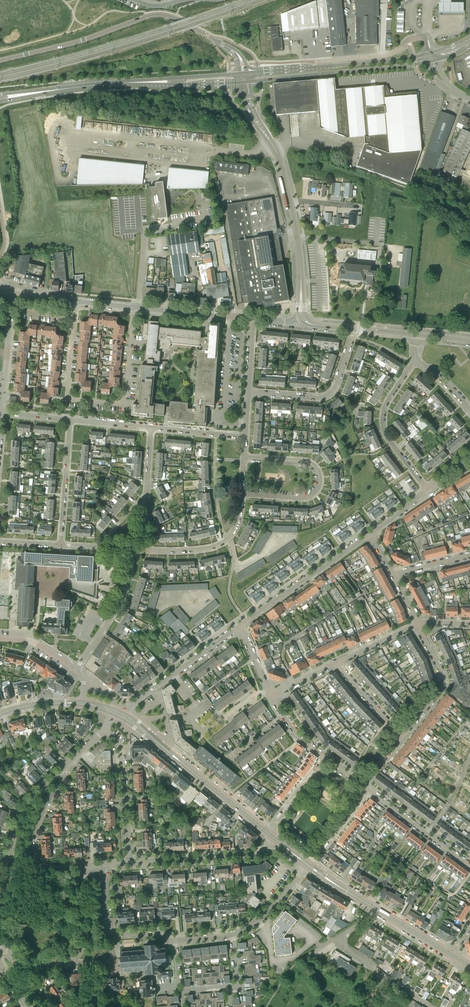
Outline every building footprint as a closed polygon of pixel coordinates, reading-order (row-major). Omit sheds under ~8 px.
[(329,27),(326,0),(320,0),(316,1),(288,12),(290,31),(329,27)] [(329,27),(331,47),(347,46),(342,0),(326,0),(329,27)] [(438,2),(438,13),(463,13),(463,3),(451,3),(451,0),(440,0),(440,2),(438,2)] [(356,17),(377,17),(379,17),(379,5),(356,5),(356,17)] [(377,45),(377,17),(356,17),(356,45),(377,45)] [(272,40),(273,52),(283,51),(283,50),(282,50),(282,45),(283,45),(282,37),(279,37),(278,26),(270,27),(272,39),(274,39),(274,40),(272,40)] [(336,90),(335,79),(274,84),(276,115),(319,112),(320,128),(348,138),(364,136),(365,144),(366,144),(366,145),(365,145),(357,166),(409,185),(421,150),(417,95),(387,98),(387,94),(384,94),(383,86),(336,90)] [(442,153),(455,117),(441,112),(427,150),(441,155),(442,153)] [(461,169),(469,150),(469,133),(467,131),(468,128),(466,126),(469,119),(461,115),(458,123),(463,126),(443,170),(458,177),(461,169)] [(434,173),(438,175),(445,155),(442,153),(441,155),(427,150),(420,168),(434,173)] [(80,159),(77,185),(143,184),(145,165),(80,159)] [(213,161),(215,171),(248,175),(249,166),(213,161)] [(458,177),(457,178),(465,182),(466,180),(469,181),(469,161),(465,171),(461,169),(458,177)] [(169,168),(167,188),(207,188),(209,172),(169,168)] [(156,187),(149,188),(150,194),(152,222),(157,221),(157,219),(159,219),(160,219),(168,218),(163,182),(156,183),(156,187)] [(340,184),(333,183),(332,195),(339,196),(340,184)] [(272,198),(226,205),(241,296),(247,295),(248,302),(249,307),(275,302),(275,303),(289,301),(284,265),(282,254),(272,200),(272,198)] [(198,237),(197,231),(170,235),(168,236),(171,257),(174,277),(183,275),(180,255),(200,252),(198,237)] [(402,265),(400,286),(407,287),(411,249),(404,248),(402,262),(397,262),(397,265),(402,265)] [(376,251),(358,250),(357,259),(376,261),(376,251)] [(59,274),(60,281),(67,281),(66,275),(64,253),(56,253),(59,274)] [(26,275),(29,264),(31,255),(18,257),(14,273),(26,275)] [(29,264),(26,275),(24,283),(39,287),(44,268),(29,264)] [(338,279),(364,282),(366,282),(368,282),(368,285),(372,285),(373,276),(375,276),(375,272),(374,272),(370,271),(371,267),(344,264),(343,269),(342,269),(342,270),(339,270),(338,279)] [(207,299),(207,300),(229,296),(227,283),(218,285),(216,274),(215,268),(203,270),(204,277),(205,285),(206,291),(207,299)] [(226,273),(216,274),(218,285),(227,283),(226,273)] [(60,281),(59,274),(54,274),(54,278),(54,280),(53,280),(52,290),(59,291),(60,281)] [(73,292),(74,285),(70,285),(70,281),(67,281),(66,292),(73,292)] [(195,293),(196,284),(182,283),(180,303),(193,305),(194,297),(195,297),(196,293),(195,293)] [(98,326),(98,325),(99,316),(93,315),(93,316),(90,316),(89,321),(87,322),(87,323),(82,322),(82,325),(81,325),(80,331),(82,331),(91,332),(91,326),(92,326),(98,326)] [(109,317),(108,326),(108,327),(114,328),(115,329),(114,335),(122,335),(124,336),(125,330),(124,329),(124,327),(119,326),(120,325),(118,324),(117,324),(118,319),(115,319),(115,318),(109,317)] [(154,364),(162,365),(162,371),(162,369),(167,369),(168,366),(168,362),(163,361),(163,362),(160,362),(161,352),(163,352),(166,352),(168,350),(170,348),(171,346),(171,344),(200,347),(200,344),(201,338),(202,332),(163,328),(164,325),(159,325),(159,322),(149,321),(148,324),(144,323),(142,341),(147,341),(145,360),(148,361),(148,363),(147,363),(149,364),(154,364)] [(201,338),(200,344),(203,345),(203,351),(198,351),(194,405),(196,405),(195,410),(188,409),(188,403),(170,401),(170,407),(167,407),(166,411),(168,413),(169,413),(168,421),(195,424),(196,422),(198,422),(198,427),(206,427),(208,410),(214,410),(218,352),(219,334),(220,325),(219,325),(209,324),(210,324),(209,324),(208,334),(207,337),(203,338),(203,337),(202,338),(201,338)] [(36,336),(37,335),(37,326),(32,325),(32,327),(29,326),(28,331),(26,332),(26,333),(21,332),(21,335),(20,335),(19,341),(21,341),(29,342),(30,336),(31,336),(36,336)] [(48,327),(47,336),(47,338),(53,338),(53,339),(53,345),(61,345),(63,346),(64,340),(63,340),(63,337),(58,336),(57,334),(56,334),(57,329),(54,329),(54,328),(48,327)] [(262,339),(268,340),(269,332),(263,332),(262,334),(259,334),(258,342),(262,342),(262,339)] [(359,346),(357,352),(363,354),(365,348),(359,346)] [(376,358),(381,361),(385,355),(380,351),(376,358)] [(331,354),(329,361),(335,363),(337,356),(331,354)] [(385,355),(381,361),(387,364),(391,358),(385,355)] [(391,358),(387,364),(392,368),(396,361),(391,358)] [(396,361),(392,368),(398,371),(402,364),(396,361)] [(164,416),(165,405),(151,404),(154,367),(148,366),(141,366),(138,400),(140,400),(140,406),(133,405),(132,416),(154,418),(154,415),(164,416)] [(333,368),(327,366),(325,372),(331,374),(333,368)] [(320,371),(317,370),(316,372),(319,373),(321,374),(320,377),(323,378),(323,379),(329,381),(331,374),(325,372),(320,371)] [(86,375),(77,374),(76,374),(75,380),(76,380),(76,383),(81,383),(80,384),(82,386),(83,386),(82,390),(85,390),(85,392),(91,392),(92,382),(87,381),(86,380),(86,375)] [(381,380),(383,381),(388,385),(392,379),(385,375),(381,380)] [(413,382),(418,386),(424,380),(419,376),(413,382)] [(118,378),(110,377),(109,383),(108,383),(102,383),(101,393),(107,394),(107,393),(110,393),(111,388),(113,387),(113,386),(118,387),(118,384),(119,384),(120,378),(118,378)] [(424,380),(418,386),(423,390),(428,385),(424,380)] [(388,385),(383,381),(380,386),(385,390),(388,385)] [(353,384),(347,382),(345,388),(354,391),(355,387),(358,388),(358,387),(361,388),(362,387),(359,386),(356,385),(353,384)] [(16,384),(15,384),(14,390),(14,393),(18,393),(21,398),(21,402),(22,402),(22,400),(24,401),(24,402),(30,402),(31,392),(25,391),(25,390),(25,385),(16,384)] [(428,385),(423,390),(428,395),(433,389),(428,385)] [(385,390),(380,386),(376,391),(381,395),(385,390)] [(59,388),(57,388),(48,387),(48,393),(47,393),(41,393),(40,403),(46,404),(46,403),(49,403),(50,399),(52,397),(52,396),(57,397),(57,394),(58,394),(59,388)] [(354,391),(345,388),(343,394),(349,396),(351,390),(354,391)] [(404,395),(409,399),(413,393),(408,390),(404,395)] [(381,395),(376,391),(373,397),(378,400),(381,395)] [(429,404),(431,407),(433,405),(433,404),(435,402),(441,397),(436,392),(431,398),(433,401),(429,404)] [(401,400),(406,404),(409,399),(404,395),(401,400)] [(378,400),(373,397),(369,402),(374,406),(378,400)] [(441,397),(435,402),(439,407),(445,402),(441,397)] [(339,399),(334,403),(338,408),(343,404),(339,399)] [(397,406),(403,409),(406,404),(401,400),(397,406)] [(445,402),(439,407),(444,412),(449,407),(445,402)] [(339,410),(338,408),(334,403),(329,406),(333,411),(336,409),(339,414),(341,412),(339,410)] [(403,409),(397,406),(394,411),(399,415),(403,409)] [(444,412),(441,414),(439,416),(441,417),(445,413),(448,417),(454,411),(449,407),(444,412)] [(449,429),(449,430),(459,421),(455,416),(449,421),(452,424),(448,428),(449,429)] [(397,429),(402,425),(398,420),(393,424),(397,429)] [(422,420),(417,425),(421,430),(427,426),(422,420)] [(459,421),(449,430),(450,431),(451,432),(455,428),(458,431),(464,426),(459,421)] [(401,434),(406,430),(402,425),(397,429),(401,434)] [(376,435),(373,430),(364,434),(366,440),(370,438),(376,435)] [(406,430),(401,434),(405,439),(410,435),(406,430)] [(462,436),(466,441),(469,437),(469,436),(467,432),(462,436)] [(97,433),(96,439),(96,445),(98,445),(98,442),(100,442),(100,439),(102,440),(102,444),(105,444),(106,437),(103,437),(103,433),(97,433)] [(113,445),(115,446),(116,434),(110,434),(109,437),(107,437),(106,443),(109,443),(110,440),(112,441),(112,443),(114,443),(113,445)] [(376,435),(370,438),(373,444),(378,441),(376,435)] [(466,441),(462,436),(457,440),(461,445),(466,441)] [(172,446),(172,440),(166,440),(165,443),(162,443),(162,448),(165,448),(165,446),(168,446),(168,449),(170,449),(169,454),(171,454),(171,449),(172,446)] [(461,445),(457,440),(452,444),(456,449),(461,445)] [(378,441),(373,444),(375,450),(381,447),(378,441)] [(409,451),(415,447),(411,442),(410,442),(405,446),(409,451)] [(456,449),(452,444),(447,448),(451,453),(456,449)] [(413,456),(419,452),(415,447),(409,451),(413,456)] [(321,454),(325,459),(330,455),(332,453),(334,452),(333,450),(331,451),(329,448),(321,454)] [(444,451),(439,455),(443,460),(448,456),(445,453),(447,452),(444,448),(442,449),(444,451)] [(419,452),(413,456),(417,461),(422,457),(419,452)] [(381,457),(385,462),(390,459),(386,453),(381,457)] [(334,460),(331,457),(330,455),(325,459),(329,464),(334,460)] [(443,460),(439,455),(434,460),(438,464),(443,460)] [(390,459),(385,462),(389,467),(394,463),(390,459)] [(438,464),(434,460),(429,464),(433,468),(438,464)] [(394,463),(389,467),(393,472),(398,468),(394,463)] [(433,468),(429,464),(424,468),(428,473),(433,468)] [(398,468),(393,472),(397,477),(402,474),(398,468)] [(469,488),(464,478),(459,481),(465,490),(469,488)] [(209,480),(202,480),(200,480),(199,480),(199,487),(199,490),(205,490),(205,487),(209,487),(209,480)] [(465,490),(459,481),(455,484),(460,493),(465,490)] [(156,489),(159,495),(164,492),(167,490),(164,485),(165,485),(164,482),(160,483),(158,485),(159,487),(156,489)] [(133,483),(129,488),(134,492),(138,487),(133,483)] [(452,486),(447,489),(454,499),(458,496),(452,486)] [(129,488),(125,493),(130,497),(134,492),(129,488)] [(454,499),(447,489),(442,492),(449,502),(454,499)] [(332,491),(329,497),(334,500),(337,494),(332,491)] [(162,500),(167,497),(164,492),(159,495),(162,500)] [(449,502),(442,492),(438,495),(444,505),(449,502)] [(199,498),(198,498),(198,501),(201,501),(210,499),(209,493),(202,494),(202,493),(198,493),(199,498)] [(394,493),(387,498),(393,506),(400,501),(394,493)] [(444,505),(438,495),(433,499),(440,508),(444,505)] [(113,497),(118,502),(123,506),(127,501),(122,497),(120,499),(118,497),(117,499),(114,496),(113,497)] [(334,500),(329,497),(326,503),(331,506),(334,500)] [(380,503),(386,511),(393,506),(387,498),(380,503)] [(430,500),(425,503),(432,512),(436,509),(433,506),(436,504),(432,499),(430,501),(430,500)] [(123,506),(118,502),(114,506),(119,510),(123,506)] [(380,516),(386,511),(380,503),(374,507),(380,516)] [(432,512),(425,503),(421,506),(427,515),(432,512)] [(119,510),(114,506),(111,509),(106,505),(104,508),(109,513),(110,512),(115,516),(119,510)] [(322,505),(316,508),(321,521),(323,520),(322,516),(323,515),(322,512),(325,511),(322,505)] [(427,515),(421,506),(417,509),(423,518),(427,515)] [(374,507),(367,512),(373,520),(380,516),(374,507)] [(19,509),(10,508),(9,515),(13,515),(13,517),(19,518),(19,509)] [(321,521),(316,508),(310,510),(312,516),(315,515),(315,517),(317,517),(318,522),(321,521)] [(153,513),(156,519),(166,513),(165,512),(163,513),(161,509),(158,511),(158,510),(153,513)] [(423,518),(417,509),(412,512),(418,521),(423,518)] [(418,521),(412,512),(408,515),(414,524),(418,521)] [(166,513),(156,519),(159,524),(169,519),(166,513)] [(107,515),(103,520),(108,524),(112,519),(107,515)] [(414,524),(408,515),(403,518),(409,527),(414,524)] [(361,516),(361,517),(354,521),(360,529),(367,525),(361,516)] [(103,520),(101,519),(99,517),(98,518),(100,520),(99,521),(101,523),(99,525),(104,529),(108,524),(103,520)] [(354,521),(348,526),(354,534),(360,529),(354,521)] [(250,522),(247,528),(252,531),(256,525),(250,522)] [(386,530),(385,535),(393,537),(394,531),(393,529),(399,525),(397,522),(386,530)] [(204,537),(203,531),(202,528),(197,529),(196,526),(195,526),(195,528),(196,530),(196,532),(197,532),(198,538),(204,537)] [(348,526),(341,531),(347,539),(354,534),(348,526)] [(252,531),(247,528),(244,533),(249,536),(252,531)] [(341,531),(334,535),(340,544),(347,539),(341,531)] [(249,536),(244,533),(241,539),(246,542),(249,536)] [(393,537),(385,535),(384,541),(389,550),(391,549),(389,545),(391,543),(393,537)] [(465,550),(464,547),(461,538),(456,539),(459,552),(465,550)] [(250,547),(252,545),(249,543),(249,544),(246,542),(241,539),(237,544),(243,547),(245,545),(247,546),(248,545),(250,547)] [(459,552),(456,539),(451,541),(452,547),(449,548),(450,554),(454,553),(459,552)] [(328,540),(321,545),(327,553),(334,548),(328,540)] [(439,544),(441,556),(447,555),(444,543),(439,544)] [(321,545),(315,549),(320,558),(327,553),(321,545)] [(369,550),(369,549),(367,545),(357,550),(360,555),(361,554),(369,550)] [(436,557),(434,546),(428,547),(431,559),(436,557)] [(431,559),(428,547),(423,548),(424,552),(421,553),(423,560),(426,560),(431,559)] [(308,554),(314,562),(320,558),(315,549),(308,554)] [(369,549),(369,550),(361,554),(363,558),(364,557),(372,553),(370,549),(369,549)] [(395,561),(400,563),(403,556),(397,553),(394,554),(392,550),(390,551),(395,561)] [(26,551),(25,565),(29,565),(34,566),(41,566),(54,567),(70,568),(70,579),(69,584),(69,590),(68,590),(76,592),(83,595),(90,597),(97,600),(98,599),(96,599),(97,595),(97,591),(97,588),(97,585),(100,585),(102,585),(105,585),(108,586),(108,585),(107,585),(104,582),(102,578),(100,580),(99,580),(97,581),(98,575),(98,571),(98,568),(98,569),(98,570),(96,570),(93,570),(94,563),(94,557),(83,556),(71,556),(60,555),(50,554),(42,554),(34,553),(26,553),(26,551)] [(372,553),(364,557),(366,561),(375,556),(373,552),(372,553)] [(308,554),(302,559),(301,559),(305,564),(305,565),(306,565),(307,567),(314,562),(308,554)] [(403,556),(400,563),(405,565),(420,561),(416,554),(413,555),(414,559),(409,560),(409,559),(403,556)] [(302,559),(300,556),(293,561),(299,569),(305,565),(305,564),(301,559),(302,559)] [(375,556),(366,561),(368,565),(377,560),(375,556)] [(377,560),(368,565),(370,569),(379,564),(377,560)] [(293,561),(286,566),(292,574),(299,569),(293,561)] [(341,563),(337,565),(343,573),(346,571),(341,563)] [(22,618),(21,626),(29,626),(29,622),(31,622),(31,619),(33,619),(35,588),(33,588),(34,566),(29,565),(25,565),(19,565),(18,580),(23,580),(22,584),(24,584),(23,591),(20,591),(19,618),(22,618)] [(343,574),(343,573),(337,565),(333,568),(339,576),(343,574)] [(286,578),(292,574),(286,566),(280,570),(286,578)] [(329,570),(335,579),(339,576),(333,568),(329,570)] [(372,573),(374,577),(383,572),(381,568),(372,573)] [(279,583),(286,578),(280,570),(273,575),(275,578),(275,577),(279,583)] [(335,579),(329,570),(326,573),(327,575),(331,581),(335,579)] [(448,581),(445,570),(440,571),(443,583),(448,581)] [(383,572),(374,577),(376,581),(385,576),(383,572)] [(318,579),(324,588),(329,585),(329,584),(332,582),(331,581),(327,575),(324,577),(323,575),(318,579)] [(385,576),(376,581),(378,585),(388,580),(385,576)] [(275,578),(268,582),(274,590),(281,585),(279,583),(275,577),(275,578)] [(319,592),(320,591),(324,588),(318,579),(313,582),(314,585),(319,592)] [(411,591),(421,586),(419,582),(414,585),(413,585),(414,580),(411,579),(409,588),(411,591)] [(388,580),(378,585),(381,588),(390,584),(388,580)] [(268,582),(262,587),(267,595),(274,590),(268,582)] [(390,584),(381,588),(383,592),(392,587),(390,584)] [(310,588),(316,598),(322,594),(320,591),(319,592),(314,585),(310,588)] [(421,586),(411,591),(414,596),(423,591),(421,586)] [(261,600),(267,595),(262,587),(255,591),(261,600)] [(392,587),(383,592),(385,596),(394,591),(392,587)] [(305,591),(311,601),(316,598),(310,588),(305,591)] [(135,596),(146,599),(147,596),(142,595),(143,591),(137,590),(135,596)] [(248,596),(254,604),(261,600),(255,591),(248,596)] [(300,595),(307,604),(311,601),(305,591),(300,595)] [(394,591),(385,596),(387,601),(396,596),(394,591)] [(423,591),(414,596),(416,601),(426,596),(423,591)] [(300,605),(302,608),(307,604),(300,595),(295,598),(300,605)] [(295,609),(300,605),(295,598),(293,596),(288,599),(295,609)] [(426,596),(416,601),(419,605),(428,600),(426,596)] [(283,606),(286,611),(288,614),(295,609),(288,599),(283,603),(285,605),(283,606)] [(389,604),(391,608),(400,603),(398,599),(389,604)] [(71,602),(71,601),(58,600),(58,601),(56,600),(55,607),(57,607),(59,608),(59,609),(58,609),(57,617),(58,617),(58,624),(43,623),(42,631),(53,632),(53,634),(67,635),(68,629),(66,629),(66,621),(65,621),(66,611),(70,611),(70,607),(72,607),(73,602),(71,602)] [(428,600),(419,605),(421,609),(421,610),(431,605),(429,602),(428,600)] [(145,605),(139,603),(133,602),(131,608),(137,610),(138,607),(139,607),(141,607),(144,608),(145,605)] [(400,603),(391,608),(393,612),(402,607),(400,603)] [(274,610),(279,616),(286,611),(283,606),(281,604),(274,610)] [(431,605),(421,610),(422,613),(432,616),(437,615),(436,610),(434,610),(431,605)] [(374,623),(378,622),(371,607),(367,609),(374,623)] [(402,607),(393,612),(395,616),(404,611),(402,607)] [(279,616),(274,610),(266,615),(270,620),(275,626),(279,623),(276,620),(275,619),(279,616)] [(170,611),(160,618),(169,628),(178,620),(170,611)] [(404,611),(395,616),(394,616),(397,620),(405,616),(406,615),(404,611)] [(128,613),(124,618),(129,622),(133,616),(128,613)] [(220,629),(227,624),(221,616),(214,621),(220,629)] [(405,616),(397,620),(396,621),(398,625),(400,624),(407,620),(405,616)] [(129,622),(124,618),(121,624),(126,627),(129,622)] [(252,628),(263,631),(266,629),(265,628),(263,625),(262,626),(260,623),(263,621),(261,619),(253,624),(252,628)] [(381,621),(386,630),(390,628),(386,619),(381,621)] [(213,634),(220,629),(214,621),(207,626),(213,634)] [(377,623),(382,632),(386,630),(381,621),(377,623)] [(368,624),(369,627),(374,636),(378,634),(373,625),(372,622),(368,624)] [(378,634),(382,632),(377,623),(373,625),(378,634)] [(126,627),(121,624),(117,629),(127,636),(128,634),(126,632),(127,632),(124,630),(126,627)] [(201,630),(207,638),(213,634),(207,626),(201,630)] [(365,629),(369,638),(374,636),(369,627),(365,629)] [(263,631),(252,628),(251,631),(255,641),(257,640),(256,637),(259,635),(259,637),(263,635),(265,632),(263,631)] [(129,637),(127,636),(117,629),(114,634),(121,639),(124,636),(126,638),(128,639),(129,637)] [(361,630),(366,640),(369,638),(365,629),(361,630)] [(207,638),(201,630),(194,635),(200,643),(207,638)] [(357,638),(359,643),(366,640),(361,630),(357,632),(359,637),(357,638)] [(435,637),(437,641),(448,637),(444,630),(441,631),(437,633),(438,635),(435,637)] [(348,644),(344,636),(342,633),(338,635),(343,646),(348,644)] [(349,634),(354,645),(359,643),(357,638),(355,635),(354,636),(352,633),(349,634)] [(94,674),(108,685),(115,676),(126,663),(128,666),(129,665),(128,664),(134,660),(131,656),(123,646),(106,634),(95,650),(102,655),(99,659),(104,662),(94,674)] [(344,636),(348,644),(349,648),(354,645),(349,634),(344,636)] [(401,640),(403,644),(413,638),(411,634),(401,640)] [(173,643),(178,639),(177,637),(175,635),(170,639),(173,643)] [(343,646),(338,635),(333,638),(338,648),(343,646)] [(196,646),(187,636),(181,641),(189,651),(196,646)] [(448,637),(437,641),(439,646),(450,641),(448,637)] [(338,648),(333,638),(328,640),(334,651),(338,648)] [(413,638),(403,644),(406,649),(416,642),(413,638)] [(334,651),(328,640),(324,642),(329,653),(334,651)] [(181,641),(174,647),(179,653),(182,657),(189,651),(181,641)] [(450,641),(439,646),(441,650),(452,646),(450,641)] [(329,653),(324,642),(319,645),(324,655),(329,653)] [(416,642),(406,649),(409,653),(418,647),(416,642)] [(233,645),(228,649),(234,656),(238,653),(233,645)] [(324,655),(319,645),(314,647),(315,650),(319,658),(324,655)] [(261,655),(272,651),(270,646),(259,650),(258,651),(260,653),(261,655)] [(452,646),(441,650),(444,655),(454,650),(452,646)] [(179,653),(174,647),(171,649),(174,653),(170,655),(167,651),(164,654),(161,656),(164,661),(168,658),(172,664),(177,660),(174,655),(175,655),(179,653)] [(418,647),(409,653),(411,657),(421,651),(418,647)] [(234,656),(228,649),(224,651),(230,659),(234,656)] [(94,674),(104,662),(99,659),(102,655),(95,650),(84,667),(90,671),(94,674)] [(315,650),(311,652),(316,663),(321,661),(319,658),(315,650)] [(454,650),(444,655),(446,660),(457,655),(454,650)] [(230,659),(224,651),(220,655),(226,662),(230,659)] [(272,651),(261,655),(262,657),(261,658),(262,660),(263,660),(265,664),(270,662),(268,658),(274,656),(272,651)] [(421,651),(411,657),(414,661),(424,655),(421,651)] [(306,663),(308,667),(316,663),(311,652),(305,655),(309,661),(306,663)] [(131,656),(134,660),(140,666),(148,675),(151,680),(157,676),(151,669),(147,663),(142,657),(138,653),(133,657),(132,656),(131,656)] [(11,655),(10,662),(15,664),(18,655),(14,654),(14,655),(11,655)] [(26,662),(32,666),(36,659),(31,655),(26,662)] [(226,662),(220,655),(216,658),(220,664),(221,665),(226,662)] [(424,655),(414,661),(416,665),(426,659),(424,655)] [(457,655),(446,660),(449,666),(459,661),(457,655)] [(220,664),(216,658),(215,656),(210,660),(216,667),(220,664)] [(350,665),(354,669),(362,661),(364,660),(366,659),(365,656),(356,660),(350,665)] [(156,658),(153,661),(151,662),(160,674),(165,670),(159,662),(156,658)] [(31,667),(29,670),(31,672),(33,669),(34,667),(37,669),(41,662),(36,659),(32,666),(31,667)] [(426,659),(416,665),(417,668),(428,665),(426,659)] [(216,667),(210,660),(206,663),(212,670),(216,667)] [(296,664),(300,671),(308,667),(306,663),(304,660),(296,664)] [(273,661),(270,662),(265,664),(266,668),(270,678),(275,680),(278,672),(279,669),(275,667),(274,670),(272,665),(274,664),(273,661)] [(362,661),(354,669),(357,673),(366,665),(362,661)] [(459,661),(449,666),(450,670),(461,667),(459,661)] [(37,669),(40,671),(42,672),(46,665),(41,662),(37,669)] [(212,670),(206,663),(202,666),(208,673),(212,670)] [(300,671),(296,664),(288,668),(292,675),(300,671)] [(40,674),(40,675),(44,677),(43,679),(44,679),(45,678),(48,680),(50,677),(51,678),(54,672),(55,671),(46,665),(42,672),(40,674)] [(366,665),(357,673),(360,676),(369,669),(366,665)] [(428,665),(417,668),(419,674),(430,670),(428,665)] [(146,685),(151,680),(148,675),(140,666),(135,670),(138,674),(146,685)] [(208,673),(202,666),(198,669),(203,676),(208,673)] [(461,667),(450,670),(452,675),(462,671),(461,667)] [(203,676),(198,669),(194,672),(199,680),(203,676)] [(278,672),(275,680),(280,682),(286,679),(290,677),(286,669),(283,670),(284,672),(282,673),(278,672)] [(369,669),(360,676),(364,680),(372,672),(369,669)] [(430,670),(419,674),(421,679),(432,675),(430,670)] [(375,671),(372,672),(364,680),(367,684),(376,676),(378,674),(375,671)] [(462,671),(452,675),(453,680),(464,676),(462,671)] [(54,672),(51,678),(46,688),(55,692),(56,690),(64,694),(64,693),(66,694),(71,686),(69,685),(69,684),(62,679),(63,677),(54,672)] [(199,680),(194,672),(189,675),(195,683),(199,680)] [(326,679),(330,683),(338,676),(335,672),(332,674),(331,672),(327,675),(329,677),(326,679)] [(138,690),(146,685),(138,674),(134,677),(135,678),(133,679),(132,678),(133,678),(130,674),(128,676),(138,690)] [(453,680),(455,685),(447,694),(454,700),(457,697),(463,702),(462,704),(466,707),(469,702),(469,685),(468,681),(469,680),(469,674),(464,676),(453,680)] [(432,675),(421,679),(423,684),(434,680),(432,675)] [(108,685),(113,690),(121,680),(115,676),(108,685)] [(338,676),(330,683),(333,687),(341,680),(338,676)] [(376,676),(367,684),(370,688),(379,680),(376,676)] [(24,685),(23,685),(24,695),(32,693),(29,679),(22,678),(24,685)] [(243,683),(249,691),(253,688),(248,680),(243,683)] [(341,680),(333,687),(336,691),(345,684),(341,680)] [(382,684),(384,682),(382,680),(381,682),(379,680),(370,688),(374,691),(382,684)] [(24,695),(23,685),(19,686),(18,681),(16,682),(18,696),(24,695)] [(8,700),(13,698),(11,691),(12,691),(9,682),(7,683),(8,685),(3,687),(6,699),(7,699),(8,700)] [(239,686),(245,694),(249,691),(243,683),(239,686)] [(174,688),(172,686),(171,684),(169,686),(162,692),(166,710),(168,715),(177,715),(176,711),(183,711),(184,710),(184,706),(174,705),(171,695),(176,691),(174,688)] [(345,684),(336,691),(339,695),(348,688),(345,684)] [(382,684),(374,691),(377,695),(386,687),(382,684)] [(235,690),(241,697),(245,694),(239,686),(235,690)] [(413,689),(411,686),(409,687),(414,695),(417,692),(414,688),(413,689)] [(386,687),(377,695),(380,699),(389,691),(386,687)] [(348,688),(339,695),(342,699),(351,691),(348,688)] [(130,697),(134,694),(130,689),(121,689),(117,693),(121,697),(130,697)] [(292,700),(302,693),(299,689),(296,691),(289,695),(292,700)] [(231,693),(236,699),(235,699),(237,700),(241,697),(235,690),(231,693)] [(231,702),(235,699),(236,699),(231,693),(230,691),(226,694),(231,702)] [(351,691),(342,699),(345,702),(345,703),(354,695),(351,691)] [(389,691),(380,699),(384,703),(392,695),(389,691)] [(304,692),(302,693),(292,700),(295,704),(302,700),(300,698),(305,694),(304,692)] [(222,697),(227,705),(231,702),(226,694),(222,697)] [(455,700),(454,700),(447,694),(443,699),(451,705),(455,700)] [(354,695),(345,703),(349,708),(358,700),(354,695)] [(392,695),(384,703),(387,706),(396,699),(392,695)] [(217,701),(223,708),(227,705),(222,697),(217,701)] [(302,700),(295,704),(298,708),(308,702),(305,698),(302,700)] [(396,699),(387,706),(390,710),(399,702),(396,699)] [(457,710),(454,708),(451,705),(443,699),(439,704),(447,710),(449,712),(451,709),(455,712),(457,710)] [(358,700),(349,708),(353,712),(362,704),(358,700)] [(223,708),(217,701),(213,704),(217,708),(219,711),(223,708)] [(261,701),(256,705),(262,713),(268,709),(261,701)] [(308,702),(298,708),(301,712),(310,706),(308,702)] [(399,702),(390,710),(394,714),(403,706),(399,702)] [(362,704),(353,712),(357,715),(365,708),(362,704)] [(435,709),(443,715),(447,710),(439,704),(435,709)] [(262,713),(256,705),(250,709),(256,717),(262,713)] [(310,706),(301,712),(304,717),(313,710),(310,706)] [(365,708),(357,715),(361,719),(369,711),(365,708)] [(256,717),(250,709),(245,713),(250,720),(249,720),(250,722),(256,717)] [(307,720),(313,716),(312,714),(316,711),(315,709),(313,710),(304,717),(307,720)] [(431,714),(439,720),(443,715),(435,709),(431,714)] [(369,711),(361,719),(364,723),(372,715),(369,711)] [(250,720),(245,713),(243,712),(238,716),(244,724),(249,720),(250,720)] [(52,715),(51,714),(49,714),(49,715),(46,716),(47,720),(46,721),(47,728),(51,728),(50,725),(54,724),(52,715)] [(65,715),(64,724),(70,724),(72,724),(72,721),(70,720),(71,716),(68,716),(68,715),(65,714),(65,716),(65,715)] [(313,716),(307,720),(309,724),(319,718),(316,714),(313,716)] [(428,718),(435,724),(439,720),(431,714),(428,718)] [(372,715),(364,723),(368,726),(376,718),(372,715)] [(244,724),(238,716),(232,720),(233,722),(238,729),(238,728),(244,724)] [(31,729),(33,737),(36,736),(34,730),(37,729),(37,727),(41,727),(39,717),(33,718),(33,721),(32,721),(34,729),(31,729)] [(81,725),(82,718),(74,717),(73,723),(76,723),(79,724),(81,725)] [(83,724),(82,726),(86,731),(89,728),(90,727),(91,727),(91,724),(90,724),(91,719),(90,719),(90,718),(88,718),(88,719),(84,718),(83,724)] [(319,718),(309,724),(312,729),(322,722),(319,718)] [(376,718),(368,726),(371,730),(379,722),(376,718)] [(424,723),(431,729),(435,724),(428,718),(424,723)] [(16,721),(19,732),(23,731),(23,732),(27,731),(29,737),(33,737),(31,729),(28,729),(27,728),(25,728),(22,719),(16,721)] [(172,733),(184,731),(183,725),(179,725),(178,720),(169,720),(172,733)] [(19,732),(16,721),(9,723),(11,732),(12,732),(12,734),(15,733),(19,732)] [(238,729),(233,722),(228,726),(234,734),(240,730),(238,728),(238,729)] [(322,722),(312,729),(316,733),(326,727),(322,722)] [(379,722),(371,730),(375,733),(383,726),(379,722)] [(420,728),(427,734),(431,729),(424,723),(420,728)] [(274,728),(280,737),(285,732),(279,724),(276,726),(275,725),(273,726),(274,728)] [(86,731),(82,726),(76,732),(78,734),(77,735),(79,737),(80,736),(80,737),(83,734),(84,735),(87,732),(86,731)] [(234,734),(228,726),(222,730),(228,739),(234,734)] [(280,737),(274,728),(273,729),(271,727),(269,729),(271,731),(268,733),(274,741),(280,737)] [(326,727),(316,733),(319,738),(328,732),(329,731),(326,727)] [(416,733),(423,739),(427,734),(420,728),(416,733)] [(191,730),(184,731),(172,733),(175,743),(183,738),(193,736),(191,730)] [(228,739),(222,730),(216,734),(223,743),(228,739)] [(3,739),(5,742),(8,741),(5,733),(2,735),(0,732),(0,741),(3,739)] [(328,732),(319,738),(322,743),(331,735),(328,732)] [(274,741),(268,733),(265,735),(264,733),(262,735),(263,736),(262,737),(269,745),(274,741)] [(412,738),(419,744),(423,739),(416,733),(412,738)] [(223,743),(216,734),(211,739),(217,747),(223,743)] [(55,735),(49,736),(46,737),(43,740),(48,744),(50,742),(56,739),(55,735)] [(331,735),(322,743),(328,747),(334,738),(331,735)] [(269,745),(262,737),(261,738),(260,736),(258,737),(260,739),(257,741),(258,743),(263,749),(269,745)] [(64,740),(62,743),(68,749),(69,749),(71,747),(70,747),(72,745),(64,737),(63,739),(64,740)] [(183,738),(175,743),(184,750),(190,744),(183,738)] [(334,738),(328,747),(331,750),(338,740),(334,738)] [(408,742),(415,748),(419,744),(412,738),(408,742)] [(190,744),(184,750),(192,756),(193,755),(195,757),(196,756),(202,748),(200,746),(192,740),(190,744)] [(335,753),(342,743),(338,740),(331,750),(335,753)] [(68,749),(62,743),(60,742),(58,744),(56,742),(54,744),(58,748),(64,754),(65,752),(66,753),(68,750),(67,750),(68,749)] [(404,747),(411,753),(415,748),(408,742),(404,747)] [(97,758),(104,751),(107,751),(107,747),(105,747),(101,743),(92,752),(97,758)] [(258,743),(255,745),(254,743),(252,744),(253,746),(252,747),(259,755),(265,751),(263,749),(258,743)] [(340,756),(346,746),(342,743),(335,753),(340,756)] [(50,747),(48,744),(45,747),(47,750),(45,752),(49,755),(46,757),(53,764),(55,764),(55,763),(55,762),(58,759),(51,753),(53,750),(50,747)] [(296,753),(301,747),(297,744),(292,750),(296,753)] [(140,752),(141,752),(143,752),(145,752),(143,754),(146,757),(152,750),(146,745),(139,746),(140,752)] [(141,752),(140,752),(139,746),(133,746),(130,749),(131,749),(131,758),(133,758),(133,761),(143,761),(146,757),(143,754),(141,755),(141,752)] [(259,755),(252,747),(252,748),(250,746),(248,747),(250,749),(247,751),(253,759),(259,755)] [(344,759),(350,749),(346,746),(340,756),(344,759)] [(301,747),(296,753),(300,756),(301,755),(302,753),(304,750),(304,749),(301,747)] [(400,752),(407,758),(410,755),(413,758),(415,760),(417,762),(419,760),(417,758),(415,756),(411,753),(404,747),(400,752)] [(236,776),(202,748),(196,756),(198,758),(197,758),(200,761),(201,760),(203,762),(202,763),(206,765),(206,764),(208,766),(208,767),(211,770),(212,769),(214,770),(213,771),(216,774),(217,773),(219,775),(218,776),(221,778),(222,777),(224,779),(224,780),(227,782),(230,783),(229,784),(229,785),(229,784),(233,787),(240,779),(236,775),(236,776)] [(350,749),(344,759),(348,761),(354,752),(350,749)] [(152,750),(146,757),(143,761),(141,763),(146,767),(157,754),(152,750)] [(104,751),(97,758),(93,761),(101,769),(112,769),(111,757),(111,754),(108,754),(107,751),(104,751)] [(253,759),(247,751),(244,753),(243,751),(241,753),(242,755),(241,755),(247,764),(253,759)] [(354,752),(348,761),(352,764),(354,762),(356,764),(359,760),(357,758),(359,755),(354,752)] [(396,757),(403,763),(405,761),(407,758),(400,752),(396,757)] [(157,754),(146,767),(149,770),(147,772),(150,775),(155,769),(163,759),(157,754)] [(247,764),(241,755),(240,756),(239,754),(237,756),(238,757),(235,760),(242,768),(247,764)] [(308,758),(314,763),(313,762),(316,758),(310,754),(307,757),(308,758)] [(403,763),(396,757),(392,761),(399,768),(403,763)] [(314,763),(308,758),(305,761),(306,762),(312,767),(311,766),(314,763)] [(49,768),(42,760),(40,759),(35,763),(39,768),(38,768),(42,771),(44,773),(46,771),(48,771),(49,770),(49,768)] [(163,759),(155,769),(158,771),(157,773),(159,775),(168,763),(163,759)] [(312,767),(306,762),(303,766),(309,770),(312,767)] [(168,763),(159,775),(156,778),(158,779),(159,777),(160,778),(163,776),(172,783),(180,773),(168,763)] [(309,770),(303,766),(300,769),(307,774),(309,770)] [(34,783),(38,778),(36,776),(37,775),(29,767),(28,769),(31,773),(27,777),(34,783)] [(77,780),(85,780),(85,769),(79,769),(79,773),(76,773),(77,780)] [(307,774),(300,769),(297,773),(304,778),(307,774)] [(135,781),(143,781),(142,770),(137,770),(137,774),(134,774),(135,781)] [(291,771),(288,775),(297,782),(300,778),(291,771)] [(373,781),(377,784),(384,775),(380,772),(373,781)] [(179,800),(181,797),(191,785),(193,783),(180,773),(172,783),(179,788),(173,795),(179,800)] [(297,782),(288,775),(285,779),(294,786),(297,782)] [(384,775),(377,784),(381,787),(388,778),(384,775)] [(294,786),(285,779),(282,777),(279,781),(282,783),(291,789),(294,786)] [(107,790),(114,789),(114,782),(110,782),(109,778),(105,779),(105,783),(106,783),(107,790)] [(388,778),(381,787),(385,790),(392,781),(388,778)] [(85,780),(77,780),(77,787),(80,787),(80,791),(86,790),(85,780)] [(143,781),(135,781),(135,789),(138,788),(138,792),(144,792),(143,781)] [(392,781),(385,790),(389,793),(396,784),(392,781)] [(20,791),(23,794),(27,789),(23,786),(24,785),(21,782),(17,787),(16,787),(13,790),(17,794),(20,791)] [(288,793),(291,789),(282,783),(279,787),(288,793)] [(396,784),(389,793),(393,796),(400,787),(396,784)] [(190,805),(194,801),(200,793),(191,785),(181,797),(190,805)] [(247,798),(252,792),(254,790),(249,786),(247,788),(244,785),(243,787),(239,791),(242,794),(247,798)] [(288,793),(279,787),(276,790),(285,797),(288,793)] [(400,787),(393,796),(397,799),(404,790),(400,787)] [(103,805),(107,804),(107,800),(111,800),(110,796),(115,796),(114,789),(107,790),(107,796),(105,796),(106,800),(97,800),(97,805),(103,805)] [(252,792),(247,798),(255,804),(259,800),(260,798),(258,796),(257,795),(258,793),(257,791),(254,789),(254,790),(252,792)] [(404,790),(397,799),(402,802),(409,793),(405,789),(404,790)] [(285,797),(276,790),(273,795),(276,797),(282,801),(285,797)] [(65,803),(74,802),(73,793),(73,791),(73,792),(67,792),(68,795),(65,795),(65,803)] [(202,791),(200,793),(194,801),(202,807),(203,806),(204,804),(210,797),(202,791)] [(6,801),(13,806),(17,801),(13,798),(14,797),(7,792),(5,794),(7,796),(5,799),(7,801),(6,801)] [(409,793),(402,802),(407,806),(414,796),(409,793)] [(414,796),(407,806),(411,809),(418,800),(414,797),(414,796)] [(210,797),(204,804),(209,809),(215,801),(210,797)] [(139,811),(147,810),(147,799),(141,800),(142,803),(139,803),(139,811)] [(260,808),(265,812),(269,807),(266,805),(267,803),(265,802),(266,801),(262,799),(257,805),(260,808)] [(367,802),(373,806),(374,807),(377,804),(370,799),(367,802)] [(418,800),(411,809),(415,812),(422,803),(418,800)] [(215,801),(209,809),(214,813),(220,805),(215,801)] [(74,802),(65,803),(66,810),(69,810),(69,813),(75,813),(74,802)] [(373,806),(367,802),(364,805),(370,809),(370,810),(373,806)] [(422,803),(415,812),(419,815),(426,806),(422,803)] [(360,808),(367,813),(370,809),(364,805),(363,804),(360,808)] [(269,807),(265,812),(270,816),(271,814),(274,816),(278,810),(276,808),(275,809),(270,805),(269,807)] [(426,806),(419,815),(423,818),(430,809),(426,806)] [(110,808),(105,809),(105,813),(107,813),(107,819),(115,819),(115,812),(110,812),(110,808)] [(217,815),(222,819),(228,812),(223,808),(217,815)] [(360,808),(358,812),(364,817),(367,813),(360,808)] [(430,809),(423,818),(427,821),(434,812),(430,809)] [(147,810),(139,811),(140,818),(142,818),(143,821),(148,821),(147,810)] [(384,823),(391,814),(386,811),(380,819),(384,823)] [(228,812),(222,819),(227,823),(225,826),(228,828),(231,824),(228,822),(233,816),(228,812)] [(364,817),(358,812),(355,815),(361,820),(364,817)] [(434,812),(427,821),(431,824),(435,818),(438,815),(434,812)] [(54,825),(62,825),(62,814),(56,814),(56,818),(53,818),(54,825)] [(388,825),(394,817),(391,814),(384,823),(388,825)] [(392,828),(398,820),(394,817),(388,825),(392,828)] [(439,830),(446,821),(442,818),(435,827),(439,830)] [(115,819),(107,819),(107,826),(105,827),(106,830),(111,830),(111,827),(116,826),(115,819)] [(355,819),(352,823),(361,830),(364,826),(355,819)] [(396,831),(402,823),(398,820),(392,828),(396,831)] [(443,833),(450,824),(446,821),(439,830),(443,833)] [(361,830),(352,823),(349,827),(358,834),(361,830)] [(400,834),(406,826),(402,823),(396,831),(400,834)] [(447,836),(454,827),(450,824),(443,833),(447,836)] [(62,825),(54,825),(54,832),(57,832),(57,835),(66,835),(66,831),(63,831),(62,825)] [(241,838),(241,839),(244,834),(245,835),(250,830),(244,825),(238,833),(240,834),(238,836),(238,837),(241,838)] [(406,826),(400,834),(397,837),(401,840),(403,837),(404,837),(410,829),(406,826)] [(358,834),(349,827),(346,831),(354,836),(355,837),(358,834)] [(451,839),(458,830),(454,827),(447,836),(451,839)] [(143,833),(143,840),(152,840),(152,839),(155,839),(155,834),(152,834),(151,829),(146,829),(146,833),(143,833)] [(244,834),(241,839),(240,840),(240,841),(239,841),(239,848),(249,847),(258,836),(250,830),(245,835),(244,834)] [(455,842),(462,833),(458,830),(451,839),(455,842)] [(354,836),(346,831),(343,835),(349,839),(352,841),(355,837),(354,836)] [(197,849),(203,849),(202,841),(198,841),(198,832),(192,833),(193,842),(196,842),(197,849)] [(405,839),(409,842),(414,835),(410,832),(405,839)] [(459,845),(466,835),(466,836),(462,833),(455,842),(459,845)] [(349,839),(343,835),(340,838),(349,845),(352,841),(349,839)] [(414,835),(409,842),(413,845),(418,838),(414,835)] [(469,840),(469,838),(466,835),(459,845),(464,849),(469,840)] [(42,840),(42,848),(51,848),(50,836),(44,837),(45,840),(42,840)] [(221,840),(221,844),(222,844),(223,849),(231,849),(231,848),(234,848),(233,837),(230,837),(230,839),(224,839),(221,840)] [(349,845),(340,838),(337,842),(346,849),(349,845)] [(418,838),(413,845),(416,847),(421,841),(418,838)] [(152,840),(143,840),(144,847),(147,847),(147,851),(153,850),(152,840)] [(104,842),(105,851),(112,851),(112,846),(116,846),(115,841),(112,841),(112,842),(104,842)] [(177,842),(177,850),(185,850),(184,847),(188,847),(188,841),(177,842)] [(421,841),(416,847),(420,850),(425,843),(421,841)] [(105,851),(104,842),(97,843),(97,842),(93,842),(94,848),(98,847),(98,852),(105,851)] [(177,850),(177,842),(166,843),(166,848),(170,848),(170,851),(177,850)] [(422,852),(426,854),(431,848),(427,845),(422,852)] [(51,848),(42,848),(43,855),(46,855),(46,858),(51,858),(51,848)] [(76,857),(75,848),(64,849),(65,855),(68,855),(68,857),(76,857)] [(86,848),(75,848),(76,857),(83,856),(83,854),(86,853),(86,848)] [(431,848),(426,854),(429,857),(434,850),(431,848)] [(434,850),(429,857),(433,860),(438,853),(434,850)] [(325,858),(330,862),(334,856),(329,853),(325,858)] [(438,853),(433,860),(437,863),(442,856),(438,853)] [(439,864),(443,867),(450,858),(445,855),(439,864)] [(334,856),(330,862),(334,866),(339,860),(334,856)] [(352,867),(353,867),(358,860),(355,858),(349,865),(352,867)] [(450,858),(443,867),(447,869),(453,861),(450,858)] [(339,860),(334,866),(339,869),(343,863),(339,860)] [(254,876),(254,874),(264,873),(265,873),(266,872),(267,872),(268,871),(272,866),(266,861),(262,865),(243,867),(244,878),(246,893),(246,895),(247,897),(249,899),(250,900),(249,902),(255,907),(259,902),(260,903),(261,902),(262,903),(264,900),(258,895),(259,894),(262,891),(262,890),(261,889),(260,889),(259,888),(258,889),(258,891),(257,891),(255,876),(254,876)] [(453,861),(447,869),(451,872),(457,864),(453,861)] [(234,873),(241,873),(240,863),(233,864),(234,873)] [(343,863),(339,869),(343,873),(348,867),(343,863)] [(457,864),(451,872),(448,876),(450,878),(454,873),(455,874),(455,875),(461,867),(457,864)] [(461,867),(455,875),(459,878),(465,870),(461,867)] [(465,870),(459,878),(463,881),(469,873),(465,870)] [(351,877),(356,881),(360,874),(355,871),(351,877)] [(380,883),(386,874),(383,872),(377,882),(380,883)] [(163,873),(156,874),(157,887),(168,886),(168,877),(167,875),(163,875),(163,873)] [(157,887),(156,874),(149,874),(150,882),(153,882),(153,889),(155,889),(155,892),(158,891),(158,889),(157,887)] [(168,877),(168,886),(168,887),(169,887),(179,886),(179,882),(178,874),(171,875),(172,878),(170,878),(170,877),(168,877)] [(360,874),(356,881),(361,884),(366,877),(360,874)] [(138,875),(130,876),(131,884),(142,883),(141,878),(138,878),(138,875)] [(131,884),(130,876),(124,876),(124,879),(120,879),(121,885),(131,884)] [(305,892),(313,881),(308,877),(306,877),(299,887),(305,892),(303,894),(303,895),(306,897),(307,897),(305,892)] [(366,877),(361,884),(367,887),(371,880),(366,877)] [(371,880),(367,887),(372,890),(376,883),(371,880)] [(389,891),(391,888),(386,885),(387,882),(384,880),(380,887),(383,889),(380,895),(385,898),(389,891)] [(313,881),(305,892),(307,897),(306,897),(303,902),(302,902),(304,904),(310,908),(308,902),(307,899),(318,884),(313,881)] [(318,884),(307,899),(308,902),(313,897),(316,899),(318,896),(324,888),(319,885),(318,884)] [(314,916),(321,905),(329,891),(324,888),(318,896),(316,899),(310,908),(304,904),(303,915),(311,921),(314,916)] [(428,898),(432,891),(430,889),(424,899),(426,900),(427,897),(428,898)] [(327,910),(336,895),(334,894),(335,894),(332,892),(332,893),(329,891),(321,905),(327,910)] [(390,901),(394,894),(392,893),(389,891),(385,898),(390,901)] [(408,903),(413,895),(415,892),(413,891),(412,892),(411,891),(410,893),(408,898),(406,901),(406,902),(408,903)] [(415,892),(413,895),(408,903),(412,905),(417,897),(419,893),(416,891),(415,892)] [(395,904),(399,897),(401,895),(396,892),(394,894),(390,901),(395,904)] [(327,910),(325,913),(331,916),(332,914),(335,910),(342,899),(341,898),(340,897),(339,897),(338,897),(336,895),(327,910)] [(297,907),(302,901),(299,899),(295,896),(291,902),(297,907)] [(402,899),(399,897),(395,904),(401,908),(402,908),(404,905),(403,904),(405,901),(406,901),(408,898),(404,896),(402,899)] [(149,920),(148,907),(142,907),(142,904),(139,904),(138,898),(136,898),(136,905),(137,910),(139,910),(140,919),(143,919),(143,921),(149,920)] [(342,899),(335,910),(332,914),(331,916),(325,926),(331,929),(327,935),(330,937),(336,933),(336,932),(342,928),(334,924),(337,918),(339,919),(349,903),(342,899)] [(148,907),(149,920),(156,920),(155,910),(155,908),(158,908),(157,902),(154,902),(154,907),(152,907),(152,906),(148,907)] [(178,906),(168,907),(169,918),(175,918),(175,917),(179,916),(178,906)] [(469,910),(462,906),(460,910),(466,914),(469,910)] [(126,908),(126,911),(126,912),(127,922),(135,921),(134,912),(130,912),(130,911),(129,911),(128,907),(126,908)] [(406,917),(411,920),(417,910),(412,907),(406,917)] [(184,915),(185,915),(186,922),(192,922),(191,914),(191,909),(184,910),(184,915)] [(417,910),(411,920),(416,923),(420,916),(421,913),(417,910)] [(442,920),(447,913),(442,910),(437,918),(442,920)] [(466,914),(460,910),(457,914),(464,918),(466,914)] [(297,920),(286,911),(284,912),(283,911),(274,923),(279,927),(273,935),(276,956),(292,954),(290,938),(285,938),(284,936),(297,920)] [(127,922),(126,912),(122,912),(122,913),(118,913),(119,923),(127,922)] [(426,917),(425,919),(421,926),(426,929),(429,923),(432,925),(438,916),(437,915),(433,913),(429,919),(426,917)] [(464,918),(457,914),(455,918),(457,919),(457,920),(461,922),(462,922),(464,918)] [(421,926),(425,919),(420,916),(416,923),(421,926)] [(452,928),(454,924),(451,922),(447,920),(446,921),(444,920),(435,934),(444,940),(452,928)] [(457,920),(454,924),(452,928),(459,932),(464,924),(461,922),(457,920)] [(371,938),(373,935),(377,929),(372,925),(368,932),(367,935),(371,938)] [(459,932),(452,928),(444,940),(446,941),(454,939),(459,932)] [(377,929),(373,935),(376,937),(374,939),(377,941),(378,938),(382,932),(377,929)] [(244,948),(244,951),(253,951),(252,943),(255,942),(256,944),(261,942),(257,936),(247,940),(247,942),(239,943),(239,948),(244,948)] [(387,944),(390,945),(394,939),(389,936),(384,945),(386,946),(387,944)] [(394,939),(390,945),(389,948),(394,951),(399,942),(394,939)] [(156,945),(156,944),(145,945),(145,946),(143,946),(143,950),(121,952),(121,956),(121,968),(122,967),(122,972),(134,971),(134,972),(138,972),(138,971),(145,970),(145,974),(148,974),(148,975),(159,974),(159,979),(171,978),(171,972),(163,972),(163,969),(167,968),(168,968),(169,967),(169,966),(169,965),(169,964),(168,964),(167,964),(167,963),(169,963),(169,962),(170,962),(170,961),(171,960),(171,959),(171,957),(170,956),(170,955),(169,955),(168,954),(167,954),(166,954),(166,953),(167,953),(167,952),(168,951),(168,950),(167,949),(166,949),(165,949),(165,948),(161,949),(160,945),(156,945)] [(222,950),(219,950),(218,950),(219,958),(228,958),(227,945),(221,945),(222,950)] [(218,950),(219,950),(218,946),(213,946),(213,951),(210,951),(210,959),(219,959),(219,958),(218,950)] [(210,951),(209,947),(204,947),(204,952),(201,953),(201,961),(210,960),(210,959),(210,951)] [(366,947),(362,953),(368,956),(371,958),(374,952),(366,947)] [(406,955),(408,956),(412,950),(407,947),(402,955),(405,957),(406,955)] [(201,953),(200,948),(195,949),(195,953),(192,954),(192,962),(201,961),(201,953)] [(192,954),(192,949),(186,950),(186,955),(183,955),(183,963),(193,962),(192,962),(192,954)] [(350,977),(356,968),(349,963),(350,963),(349,962),(351,959),(335,950),(328,962),(334,965),(333,966),(350,977)] [(412,950),(408,956),(411,958),(409,960),(412,962),(413,959),(417,953),(412,950)] [(254,951),(253,951),(244,951),(242,952),(243,957),(248,957),(248,960),(261,959),(260,955),(255,955),(254,951)] [(417,953),(413,959),(418,962),(422,956),(417,953)] [(422,956),(418,962),(417,965),(422,968),(427,959),(422,956)] [(261,959),(248,960),(248,964),(243,964),(244,970),(256,969),(255,964),(261,964),(261,959)] [(434,978),(436,973),(440,967),(435,964),(429,975),(434,978)] [(220,966),(221,979),(224,978),(225,983),(230,983),(229,971),(224,971),(224,965),(220,966)] [(211,972),(212,984),(218,984),(217,979),(221,979),(220,966),(215,966),(216,972),(211,972)] [(202,973),(203,980),(206,980),(207,985),(212,984),(211,972),(207,973),(206,967),(202,967),(202,973)] [(392,978),(395,979),(401,969),(402,967),(400,967),(398,971),(397,970),(395,973),(392,978)] [(446,970),(440,967),(436,973),(442,977),(446,970)] [(194,981),(193,968),(189,968),(189,974),(184,975),(185,987),(191,986),(190,981),(194,981)] [(193,968),(194,981),(198,981),(198,986),(203,985),(203,980),(202,973),(198,974),(197,968),(193,968)] [(256,969),(244,970),(244,975),(249,975),(249,978),(256,978),(262,977),(262,973),(256,973),(256,969)] [(401,969),(395,979),(394,980),(398,982),(401,978),(403,974),(402,973),(403,971),(401,969)] [(73,984),(80,983),(80,980),(81,980),(81,974),(76,974),(76,975),(72,976),(73,984)] [(448,981),(454,984),(458,977),(453,974),(448,981)] [(401,983),(404,985),(409,978),(405,975),(401,983)] [(458,977),(454,984),(451,988),(456,991),(459,987),(463,980),(458,977)] [(117,981),(117,978),(109,979),(110,982),(108,982),(109,988),(108,988),(109,990),(110,992),(121,991),(121,990),(123,990),(123,985),(124,985),(124,980),(117,981)] [(249,978),(244,978),(245,984),(250,983),(250,987),(257,987),(263,986),(263,982),(257,982),(256,978),(249,978)] [(152,980),(152,979),(140,980),(141,991),(143,991),(143,992),(136,992),(136,998),(143,997),(143,996),(155,995),(154,988),(153,988),(153,980),(152,980)] [(60,992),(59,991),(55,985),(49,989),(54,996),(58,994),(60,992)] [(419,994),(422,989),(417,986),(414,991),(419,994)] [(257,987),(250,987),(250,991),(246,991),(246,997),(252,996),(264,995),(264,991),(258,991),(257,987)] [(59,991),(60,992),(58,994),(61,998),(67,994),(63,989),(59,991)] [(10,997),(6,991),(0,995),(0,997),(3,1002),(10,997)] [(215,998),(216,1006),(220,1006),(220,1004),(224,1004),(223,992),(218,992),(218,997),(215,998)] [(205,993),(200,994),(200,999),(197,999),(198,1006),(202,1006),(206,1005),(205,993)] [(215,998),(211,998),(211,993),(205,993),(206,1005),(211,1005),(211,1006),(216,1006),(215,998)] [(167,1006),(174,1005),(174,1002),(179,1001),(178,996),(167,997),(167,995),(157,996),(157,1003),(161,1003),(161,1001),(167,1000),(167,1006)] [(197,999),(193,999),(193,995),(187,995),(188,1006),(193,1006),(198,1006),(197,999)] [(246,997),(246,1001),(243,1002),(243,1006),(252,1006),(252,996),(246,997)] [(243,1002),(239,1002),(239,997),(233,997),(234,1006),(243,1006),(243,1002)] [(449,1001),(445,998),(445,999),(443,1001),(440,1006),(446,1006),(449,1001)]
